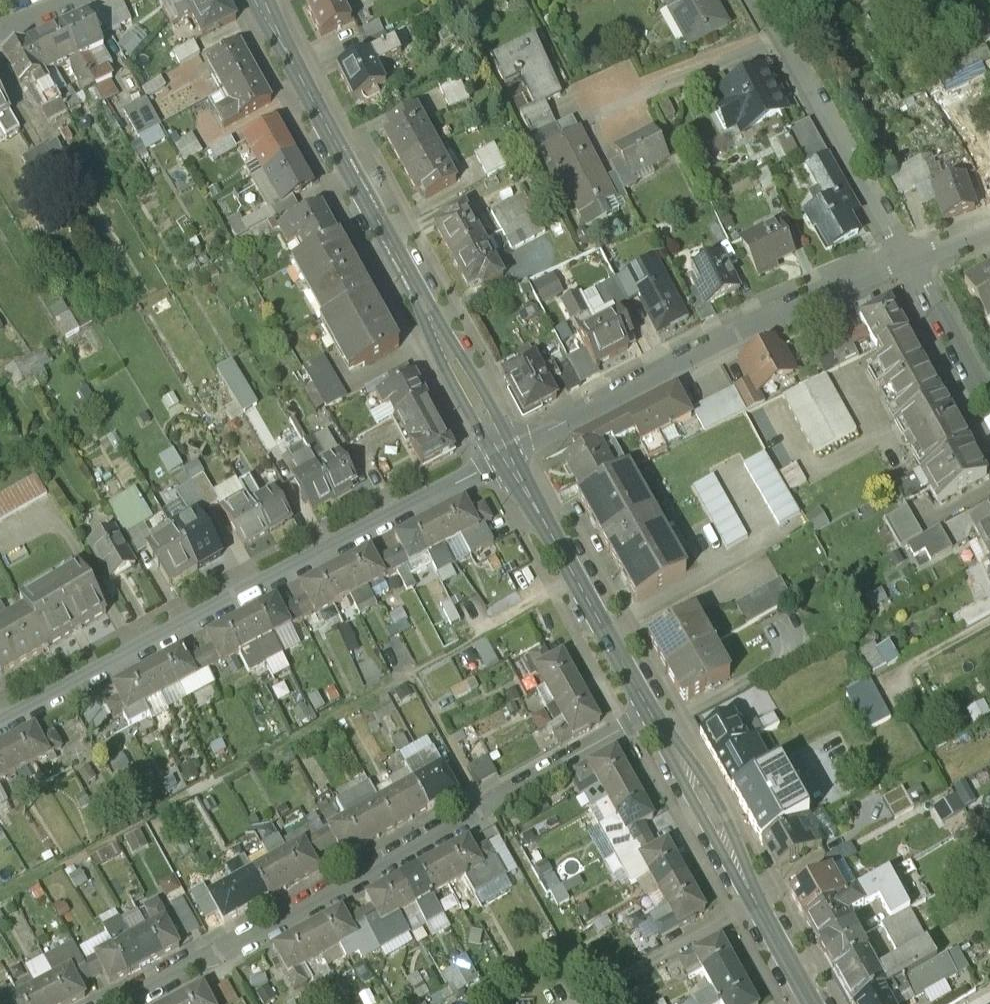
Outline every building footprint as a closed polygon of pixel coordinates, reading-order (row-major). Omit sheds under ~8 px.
[(187,9),(204,0),(182,0),(187,9)] [(187,9),(202,39),(236,22),(225,0),(204,0),(187,9)] [(307,9),(322,39),(352,24),(340,0),(324,0),(307,9)] [(669,10),(678,6),(683,16),(679,18),(693,44),(728,25),(714,0),(663,0),(669,10)] [(121,2),(96,14),(107,34),(130,23),(121,2)] [(102,50),(84,19),(61,30),(79,61),(89,78),(96,74),(88,59),(102,50)] [(379,24),(359,33),(365,44),(385,35),(379,24)] [(139,27),(122,45),(133,56),(151,38),(139,27)] [(61,29),(26,45),(44,77),(79,61),(61,30),(61,29)] [(385,35),(365,44),(371,56),(390,47),(385,35)] [(533,40),(510,51),(511,54),(493,63),(502,81),(518,73),(535,108),(544,104),(560,95),(541,57),(533,40)] [(202,54),(195,41),(173,53),(181,66),(202,54)] [(371,56),(338,72),(354,104),(386,89),(377,69),(402,57),(396,44),(390,47),(371,56)] [(44,77),(26,45),(2,57),(20,90),(31,84),(35,93),(50,86),(44,77)] [(240,47),(207,65),(231,108),(216,116),(223,129),(271,104),(240,47)] [(172,95),(209,74),(199,57),(162,78),(172,95)] [(96,74),(89,78),(96,90),(95,91),(102,103),(111,98),(104,86),(111,82),(104,70),(96,74)] [(764,70),(749,78),(745,77),(739,80),(738,84),(723,92),(729,104),(715,110),(725,129),(738,122),(743,132),(785,110),(764,70)] [(955,70),(945,75),(949,83),(959,78),(955,70)] [(131,97),(144,90),(134,72),(121,80),(131,97)] [(458,77),(438,86),(451,111),(470,101),(458,77)] [(0,97),(0,122),(11,115),(0,97)] [(161,126),(146,101),(123,114),(138,139),(161,126)] [(535,108),(520,116),(531,136),(556,126),(544,104),(535,108)] [(417,112),(387,128),(392,137),(386,140),(402,168),(437,149),(417,112)] [(806,120),(784,131),(796,155),(819,143),(806,120)] [(556,126),(531,136),(538,151),(545,148),(544,147),(562,138),(556,126)] [(266,130),(245,142),(258,164),(260,163),(265,173),(294,157),(279,130),(269,135),(266,130)] [(604,181),(579,130),(562,138),(544,147),(545,148),(555,167),(548,171),(557,189),(572,182),(586,209),(578,213),(586,229),(606,219),(600,208),(614,202),(615,201),(604,181)] [(652,132),(616,150),(621,160),(631,179),(633,178),(667,161),(652,132)] [(188,161),(206,150),(196,134),(178,145),(188,161)] [(237,138),(214,148),(219,159),(242,149),(237,138)] [(75,171),(58,141),(44,150),(61,179),(75,171)] [(819,143),(796,155),(809,169),(828,158),(819,143)] [(494,147),(476,158),(489,180),(507,169),(494,147)] [(457,186),(437,149),(402,168),(417,197),(423,194),(427,202),(457,186)] [(44,150),(24,161),(41,191),(61,179),(44,150)] [(294,157),(265,173),(271,183),(269,184),(281,206),(302,195),(299,189),(309,183),(294,157)] [(828,158),(809,169),(819,188),(839,177),(828,158)] [(929,180),(921,158),(889,174),(898,193),(901,195),(929,180)] [(621,160),(610,165),(615,175),(624,193),(636,186),(633,178),(631,179),(621,160)] [(615,175),(604,181),(615,201),(614,202),(616,206),(628,200),(624,193),(615,175)] [(828,203),(806,215),(814,228),(818,228),(830,249),(858,233),(848,216),(858,210),(839,177),(819,188),(828,203)] [(963,177),(932,187),(943,220),(974,209),(963,177)] [(524,198),(491,216),(501,233),(534,216),(524,198)] [(465,207),(444,219),(447,225),(436,230),(451,260),(484,243),(465,207)] [(321,208),(279,231),(288,248),(300,242),(308,256),(339,239),(321,208)] [(534,216),(501,233),(511,253),(544,236),(534,216)] [(777,222),(741,240),(759,277),(779,267),(777,263),(793,255),(777,222)] [(268,224),(250,234),(256,245),(274,235),(268,224)] [(308,256),(296,263),(328,320),(370,297),(339,239),(308,256)] [(484,243),(451,260),(468,291),(479,285),(482,291),(503,280),(484,243)] [(722,255),(697,268),(704,283),(697,288),(706,305),(739,289),(722,255)] [(657,266),(649,264),(628,275),(640,298),(638,299),(658,336),(671,330),(672,331),(687,323),(686,321),(687,321),(667,283),(667,284),(657,266)] [(559,270),(534,280),(544,305),(569,295),(559,270)] [(964,285),(986,323),(989,320),(989,270),(964,285)] [(628,275),(616,281),(628,304),(638,299),(640,298),(628,275)] [(399,349),(370,297),(328,320),(325,322),(339,347),(348,342),(363,369),(399,349)] [(889,301),(876,309),(870,298),(854,308),(877,349),(907,333),(889,301)] [(66,301),(54,308),(71,337),(92,324),(84,311),(76,316),(66,301)] [(620,314),(594,328),(587,316),(573,324),(596,368),(629,351),(624,342),(633,338),(620,314)] [(942,397),(907,333),(877,349),(883,360),(871,367),(901,421),(942,397)] [(850,341),(829,351),(838,369),(858,359),(850,341)] [(774,342),(755,352),(756,353),(742,361),(752,381),(759,393),(793,375),(788,365),(789,364),(790,362),(783,350),(782,350),(780,350),(780,349),(778,350),(774,342)] [(17,383),(56,365),(48,348),(8,366),(17,383)] [(322,358),(302,370),(326,411),(346,400),(322,358)] [(538,366),(526,373),(522,365),(501,376),(524,418),(556,400),(548,385),(547,386),(540,373),(542,373),(538,366)] [(405,367),(387,378),(393,389),(411,379),(405,367)] [(241,402),(230,409),(236,420),(262,405),(244,375),(230,383),(241,402)] [(825,375),(783,396),(814,454),(855,432),(825,375)] [(393,389),(375,399),(382,412),(389,408),(395,419),(425,402),(413,379),(393,389)] [(752,381),(734,390),(746,413),(765,404),(759,393),(752,381)] [(734,390),(693,410),(704,433),(746,413),(734,390)] [(676,391),(628,416),(636,432),(642,445),(690,419),(676,391)] [(970,447),(942,397),(901,421),(899,421),(927,471),(970,447)] [(395,419),(394,419),(422,471),(454,454),(425,402),(395,419)] [(628,416),(574,445),(580,456),(598,446),(601,451),(614,444),(636,432),(628,416)] [(325,463),(312,441),(302,447),(315,469),(325,463)] [(661,441),(642,450),(647,461),(666,452),(661,441)] [(580,456),(565,464),(582,496),(623,473),(629,470),(614,444),(601,451),(598,446),(580,456)] [(315,469),(302,447),(287,456),(299,477),(293,481),(312,514),(334,501),(315,469)] [(927,471),(921,474),(938,503),(986,476),(970,447),(927,471)] [(158,452),(135,466),(149,490),(172,476),(158,452)] [(745,465),(751,475),(771,464),(765,454),(745,465)] [(325,463),(315,469),(334,501),(351,491),(349,489),(357,485),(339,455),(325,463)] [(751,475),(756,486),(777,474),(771,464),(751,475)] [(784,471),(791,487),(807,479),(800,464),(784,471)] [(654,528),(623,473),(582,496),(578,498),(609,553),(654,528)] [(756,486),(762,496),(782,485),(777,474),(756,486)] [(0,496),(0,522),(47,495),(36,476),(0,496)] [(692,488),(698,499),(719,487),(713,477),(692,488)] [(218,504),(203,478),(191,484),(207,511),(218,504)] [(254,489),(249,480),(239,486),(244,495),(254,489)] [(762,496),(768,506),(788,495),(782,485),(762,496)] [(698,499),(703,509),(724,497),(719,487),(698,499)] [(260,499),(254,489),(244,495),(245,496),(267,535),(269,534),(270,535),(282,528),(282,527),(291,521),(274,491),(260,499)] [(768,506),(773,516),(794,505),(788,495),(768,506)] [(245,496),(220,511),(243,550),(267,535),(245,496)] [(703,509),(709,519),(730,508),(724,497),(703,509)] [(464,503),(446,512),(461,540),(471,557),(493,545),(483,527),(491,523),(483,507),(470,514),(464,503)] [(773,516),(779,527),(799,515),(794,505),(773,516)] [(130,517),(125,509),(114,516),(125,535),(152,518),(146,508),(130,517)] [(709,519),(715,530),(736,518),(730,508),(709,519)] [(446,512),(430,521),(444,548),(461,540),(446,512)] [(221,559),(198,520),(196,517),(173,530),(197,572),(221,559)] [(973,526),(989,559),(989,517),(973,526)] [(715,530),(721,540),(742,528),(736,518),(715,530)] [(430,521),(413,530),(427,557),(444,548),(430,521)] [(173,530),(169,525),(159,530),(164,539),(146,549),(169,588),(183,579),(184,580),(197,572),(173,530)] [(939,526),(907,544),(914,556),(925,549),(931,560),(952,548),(939,526)] [(654,528),(609,553),(637,603),(681,577),(654,528)] [(721,540),(726,550),(747,539),(742,528),(721,540)] [(133,567),(112,530),(88,544),(109,581),(133,567)] [(401,551),(389,557),(397,573),(407,592),(414,588),(409,579),(432,568),(427,557),(413,530),(395,539),(401,551)] [(370,552),(352,561),(367,589),(384,580),(384,579),(397,573),(389,557),(376,564),(370,552)] [(367,589),(352,561),(335,570),(350,598),(356,609),(373,600),(367,589)] [(350,598),(335,570),(318,579),(333,607),(350,598)] [(107,615),(82,571),(67,580),(62,572),(45,581),(48,586),(34,595),(36,598),(23,605),(26,610),(48,649),(107,615)] [(529,593),(517,572),(506,578),(518,599),(529,593)] [(318,579),(301,589),(307,600),(294,607),(302,623),(315,616),(333,607),(318,579)] [(781,580),(736,605),(748,626),(793,601),(781,580)] [(957,616),(963,628),(989,614),(989,599),(957,616)] [(460,622),(449,601),(440,605),(451,626),(460,622)] [(294,607),(282,613),(276,602),(258,611),(272,639),(290,629),(302,623),(294,607)] [(1,606),(0,606),(0,672),(2,676),(48,649),(26,610),(9,620),(1,606)] [(258,611),(241,620),(256,648),(265,665),(282,657),(272,639),(258,611)] [(691,615),(648,639),(666,672),(709,648),(713,646),(704,630),(701,632),(691,615)] [(241,620),(224,629),(239,656),(256,648),(241,620)] [(224,629),(207,638),(213,650),(200,657),(208,672),(221,665),(221,666),(239,656),(224,629)] [(394,671),(409,663),(395,637),(380,646),(394,671)] [(480,646),(493,671),(504,665),(491,640),(480,646)] [(888,644),(876,651),(886,669),(898,662),(888,644)] [(482,673),(489,670),(479,647),(467,652),(472,665),(477,663),(482,673)] [(543,648),(521,660),(531,679),(538,675),(544,686),(544,687),(572,672),(562,654),(550,661),(543,648)] [(709,648),(666,672),(683,703),(730,677),(721,660),(717,662),(709,648)] [(182,651),(164,661),(178,688),(196,679),(188,663),(182,651)] [(200,657),(188,663),(196,679),(208,672),(200,657)] [(164,661),(147,670),(162,697),(178,688),(164,661)] [(147,670),(130,678),(145,706),(162,697),(147,670)] [(572,672),(544,687),(544,686),(537,691),(542,701),(541,701),(545,707),(546,707),(553,703),(554,704),(581,689),(572,672)] [(868,730),(895,717),(875,675),(848,689),(868,730)] [(130,678),(113,688),(119,700),(127,715),(127,716),(145,706),(130,678)] [(473,680),(450,691),(455,701),(478,689),(473,680)] [(581,689),(554,704),(553,703),(546,707),(555,724),(562,720),(563,720),(590,705),(581,689)] [(989,716),(989,707),(987,699),(970,704),(976,721),(989,716)] [(119,700),(106,707),(114,722),(127,715),(119,700)] [(590,705),(563,720),(562,720),(555,724),(554,724),(548,726),(553,735),(560,747),(590,730),(589,728),(600,723),(590,705)] [(772,716),(741,733),(746,744),(754,740),(778,727),(772,716)] [(733,718),(701,735),(715,760),(746,744),(741,733),(733,718)] [(41,741),(34,729),(17,738),(31,766),(62,750),(54,734),(41,741)] [(31,766),(17,738),(0,747),(15,775),(31,766)] [(746,744),(715,760),(732,790),(770,769),(754,740),(746,744)] [(452,759),(444,746),(435,751),(443,765),(452,759)] [(0,747),(0,783),(15,775),(0,747)] [(459,794),(433,748),(404,764),(408,770),(414,782),(412,783),(428,810),(428,811),(459,794)] [(605,756),(604,755),(573,771),(577,778),(572,781),(580,796),(590,789),(590,788),(598,783),(625,768),(615,750),(605,756)] [(487,764),(476,770),(483,783),(494,777),(487,764)] [(761,843),(762,842),(806,818),(809,817),(780,764),(770,769),(732,790),(761,843)] [(625,768),(598,783),(590,788),(590,789),(593,796),(597,794),(601,802),(607,799),(607,800),(634,784),(625,768)] [(428,810),(412,783),(414,782),(408,770),(390,780),(395,792),(411,819),(428,810)] [(901,772),(887,780),(893,791),(907,784),(901,772)] [(379,801),(369,784),(353,793),(378,838),(394,828),(379,801)] [(634,784),(607,800),(596,806),(605,823),(616,816),(617,816),(644,801),(634,784)] [(902,788),(882,799),(894,819),(913,809),(902,788)] [(411,819),(395,792),(379,801),(394,828),(411,819)] [(378,838),(353,793),(336,802),(346,820),(361,847),(378,838)] [(955,797),(933,809),(941,823),(963,811),(955,797)] [(617,816),(616,816),(625,833),(615,839),(623,851),(633,846),(649,837),(642,825),(653,819),(644,801),(617,816)] [(806,818),(762,842),(777,870),(821,846),(806,818)] [(346,820),(328,829),(328,830),(316,837),(325,852),(337,845),(344,857),(361,847),(346,820)] [(36,845),(25,827),(16,833),(27,850),(36,845)] [(316,837),(304,843),(303,843),(286,853),(301,880),(319,870),(312,859),(325,852),(316,837)] [(655,849),(649,837),(633,846),(640,858),(649,875),(677,860),(667,843),(655,849)] [(487,845),(474,852),(468,841),(450,850),(465,878),(474,895),(506,878),(496,860),(495,860),(487,845)] [(465,878),(450,850),(434,859),(449,887),(465,878)] [(301,880),(286,853),(269,862),(285,889),(301,880)] [(434,859),(417,869),(432,896),(449,887),(434,859)] [(677,860),(649,875),(638,881),(647,897),(658,891),(658,892),(686,877),(677,860)] [(253,872),(245,876),(238,862),(226,869),(239,892),(234,895),(238,902),(245,898),(251,908),(268,899),(253,872)] [(269,862),(253,872),(268,899),(285,889),(269,862)] [(432,896),(417,869),(400,878),(415,906),(416,905),(419,910),(422,909),(419,903),(432,896)] [(829,870),(789,893),(804,919),(844,896),(829,870)] [(909,910),(888,872),(854,891),(864,906),(879,898),(891,920),(909,910)] [(578,877),(560,887),(565,896),(583,886),(578,877)] [(686,877),(658,892),(668,909),(695,893),(686,877)] [(415,906),(400,878),(384,887),(399,915),(398,915),(403,924),(421,914),(419,910),(416,905),(415,906)] [(384,887),(366,897),(373,909),(360,915),(369,931),(381,924),(398,915),(399,915),(384,887)] [(844,896),(804,919),(825,957),(858,938),(845,914),(851,910),(853,912),(864,906),(854,891),(844,896)] [(695,893),(668,909),(672,916),(658,923),(665,936),(695,919),(694,917),(705,911),(695,893)] [(227,913),(218,897),(210,901),(219,917),(227,913)] [(198,928),(181,898),(171,904),(188,934),(198,928)] [(175,936),(157,901),(144,907),(154,925),(147,929),(161,957),(179,948),(174,937),(175,936)] [(360,915),(348,922),(341,911),(324,920),(339,948),(355,939),(361,950),(375,942),(369,931),(360,915)] [(144,966),(130,938),(121,920),(104,929),(113,947),(128,975),(144,966)] [(324,920),(307,930),(322,957),(339,948),(324,920)] [(925,967),(904,930),(904,931),(898,920),(874,934),(880,945),(889,940),(903,965),(887,974),(885,977),(881,979),(886,989),(904,979),(925,967)] [(561,945),(551,927),(540,933),(550,951),(561,945)] [(130,938),(144,966),(161,957),(147,929),(130,938)] [(322,957),(307,930),(291,939),(306,966),(305,967),(315,985),(318,990),(334,980),(322,957)] [(858,938),(825,957),(851,1003),(860,1003),(883,991),(886,989),(881,979),(858,938)] [(291,939),(273,949),(279,959),(272,963),(276,970),(281,968),(294,991),(307,984),(299,970),(305,967),(306,966),(291,939)] [(709,943),(678,960),(685,972),(699,964),(703,972),(730,957),(720,939),(710,945),(709,943)] [(113,947),(96,956),(83,963),(91,979),(104,972),(110,984),(128,975),(113,947)] [(730,957),(703,972),(712,988),(739,973),(730,957)] [(53,978),(54,978),(45,960),(44,960),(26,969),(31,978),(36,987),(45,1003),(66,1003),(53,978)] [(71,970),(71,969),(54,978),(53,978),(66,1003),(71,1003),(85,997),(79,985),(91,979),(83,963),(71,970)] [(439,990),(428,971),(418,977),(429,995),(429,996),(439,990)] [(694,998),(698,1003),(723,1003),(749,990),(739,973),(712,988),(694,998)] [(418,977),(417,975),(408,980),(419,1000),(429,995),(418,977)] [(31,978),(14,987),(18,996),(19,996),(23,1003),(45,1003),(36,987),(31,978)] [(886,989),(883,991),(888,1000),(909,988),(904,979),(886,989)] [(228,982),(218,988),(227,1003),(234,1003),(238,1001),(228,982)] [(19,996),(18,996),(12,1000),(5,986),(0,988),(0,1003),(23,1003),(19,996)] [(209,998),(203,987),(185,996),(189,1003),(214,1003),(210,997),(209,998)] [(723,1003),(756,1003),(749,990),(723,1003)] [(860,1003),(890,1003),(888,1000),(883,991),(860,1003)]
